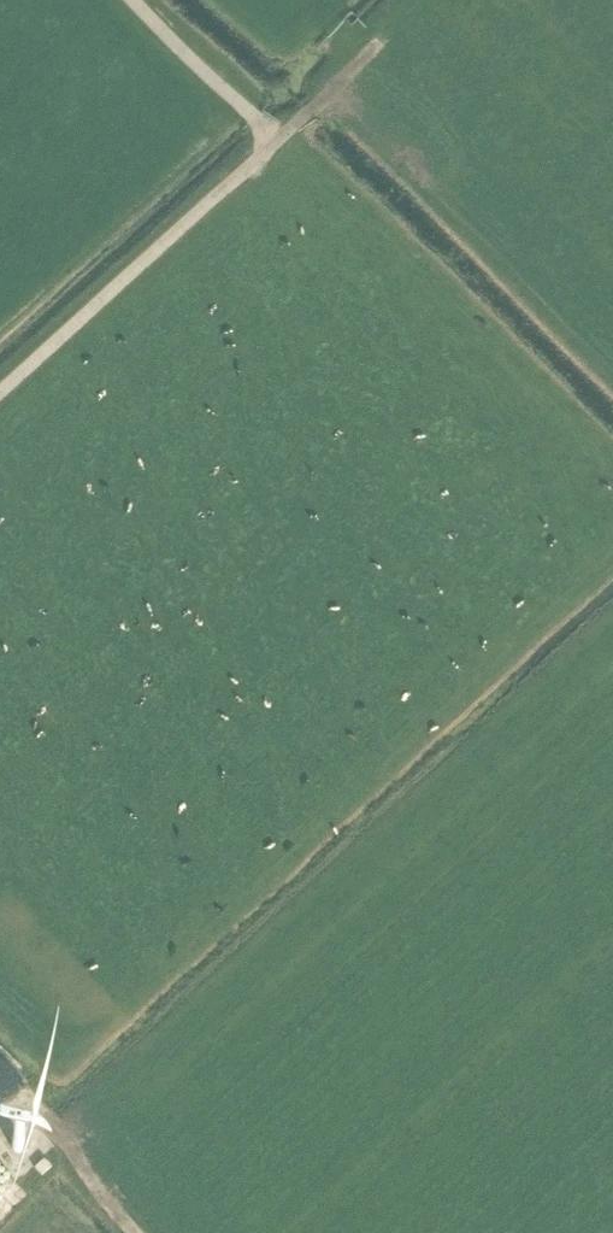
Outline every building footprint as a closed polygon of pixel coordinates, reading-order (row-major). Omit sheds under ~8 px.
[(11,1143),(11,1145),(11,1146),(12,1147),(12,1148),(14,1150),(16,1151),(17,1151),(19,1151),(20,1151),(22,1150),(24,1149),(25,1147),(25,1146),(25,1145),(25,1144),(25,1142),(25,1141),(24,1140),(23,1139),(22,1138),(21,1137),(19,1137),(18,1136),(16,1137),(15,1137),(14,1138),(12,1139),(12,1140),(11,1142),(11,1143)] [(9,1209),(0,1200),(0,1217),(9,1209)]
